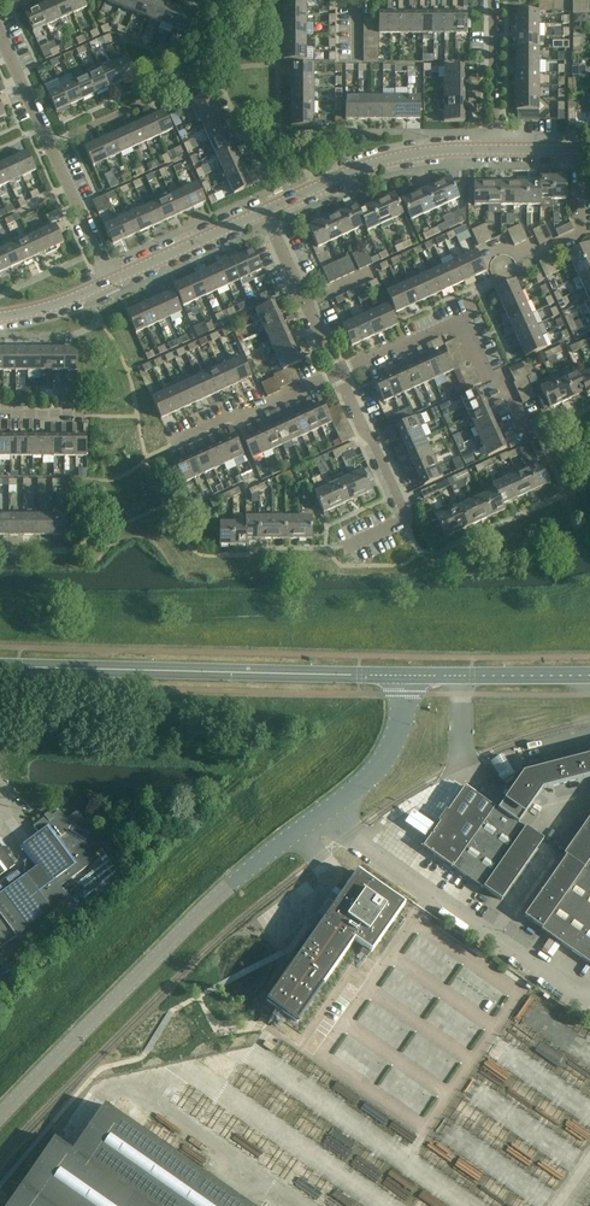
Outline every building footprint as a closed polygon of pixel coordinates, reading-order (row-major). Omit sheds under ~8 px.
[(67,0),(54,0),(52,1),(60,20),(73,14),(67,0)] [(73,14),(87,8),(84,0),(67,0),(73,14)] [(119,7),(133,13),(138,0),(122,0),(119,7)] [(154,0),(138,0),(133,13),(146,18),(154,0)] [(146,18),(160,23),(168,4),(158,0),(154,0),(146,18)] [(306,11),(306,0),(282,0),(282,11),(306,11)] [(38,7),(47,26),(60,20),(52,1),(38,7)] [(173,29),(181,10),(168,4),(160,23),(173,29)] [(47,26),(38,7),(25,13),(33,32),(47,26)] [(173,29),(187,35),(195,15),(181,10),(173,29)] [(282,23),(306,23),(306,11),(282,11),(282,23)] [(516,24),(539,24),(539,11),(516,11),(516,24)] [(390,35),(390,13),(378,14),(378,17),(378,25),(378,32),(378,35),(390,35)] [(401,34),(401,13),(390,13),(390,35),(401,34)] [(412,34),(411,13),(401,13),(401,34),(412,34)] [(422,34),(422,13),(411,13),(412,34),(422,34)] [(433,34),(433,13),(422,13),(422,34),(433,34)] [(444,34),(444,13),(433,13),(433,34),(444,34)] [(455,34),(455,13),(444,13),(444,34),(455,34)] [(455,13),(455,34),(466,34),(466,13),(455,13)] [(282,35),(306,35),(306,23),(282,23),(282,35)] [(100,28),(103,33),(110,30),(108,24),(100,28)] [(516,36),(539,36),(539,24),(516,24),(516,36)] [(117,31),(124,34),(127,29),(119,25),(117,31)] [(90,32),(92,38),(100,35),(97,29),(90,32)] [(131,36),(133,42),(141,38),(138,33),(131,36)] [(102,38),(105,43),(112,40),(110,34),(102,38)] [(76,39),(78,44),(86,41),(83,35),(76,39)] [(282,48),(306,48),(306,35),(282,35),(282,48)] [(141,38),(144,46),(150,43),(147,36),(141,38)] [(539,36),(516,36),(516,49),(539,49),(539,36)] [(89,44),(92,49),(99,46),(97,40),(89,44)] [(63,45),(65,50),(73,47),(70,41),(63,45)] [(155,49),(157,55),(165,51),(162,45),(155,49)] [(76,50),(78,55),(86,52),(83,46),(76,50)] [(49,51),(52,57),(59,53),(57,47),(49,51)] [(165,51),(168,58),(174,56),(170,48),(165,51)] [(282,61),(306,61),(306,48),(282,48),(282,61)] [(516,61),(539,61),(539,49),(516,49),(516,61)] [(63,56),(65,61),(73,58),(70,52),(63,56)] [(136,75),(127,56),(114,62),(122,81),(136,75)] [(50,62),(52,67),(60,64),(57,58),(50,62)] [(539,61),(516,61),(516,73),(539,73),(539,61)] [(122,81),(114,62),(100,68),(109,87),(122,81)] [(36,68),(38,74),(46,70),(43,64),(36,68)] [(314,64),(291,64),(291,77),(314,77),(314,64)] [(443,78),(464,78),(464,67),(443,67),(443,78)] [(109,87),(100,68),(87,74),(96,93),(109,87)] [(539,73),(516,73),(516,85),(539,85),(539,73)] [(96,93),(87,74),(74,80),(83,99),(96,93)] [(314,77),(291,77),(291,89),(314,89),(314,77)] [(443,89),(464,89),(464,78),(443,78),(443,89)] [(83,99),(74,80),(61,86),(70,105),(83,99)] [(539,85),(516,85),(516,98),(539,98),(539,85)] [(70,105),(61,86),(47,93),(56,112),(70,105)] [(314,89),(291,89),(291,102),(314,102),(314,89)] [(443,100),(464,100),(464,89),(443,89),(443,100)] [(188,94),(191,101),(203,128),(222,119),(210,92),(201,96),(198,90),(188,94)] [(184,92),(174,97),(180,111),(191,107),(184,92)] [(1,106),(8,103),(4,94),(0,96),(0,118),(5,116),(1,106)] [(345,96),(345,121),(358,121),(358,96),(345,96)] [(358,96),(358,121),(370,121),(370,96),(358,96)] [(383,121),(383,96),(370,96),(370,121),(383,121)] [(395,121),(395,96),(383,96),(383,121),(395,121)] [(407,120),(407,96),(395,96),(395,121),(407,120)] [(420,120),(420,96),(407,96),(407,120),(420,120)] [(539,98),(516,98),(516,111),(539,111),(539,98)] [(443,100),(438,100),(438,111),(443,111),(464,111),(464,100),(443,100)] [(314,102),(291,102),(291,114),(314,114),(314,102)] [(173,130),(164,111),(150,118),(159,136),(173,130)] [(443,111),(443,122),(464,122),(464,111),(443,111)] [(178,112),(170,116),(175,127),(183,124),(178,112)] [(314,127),(314,114),(291,114),(291,127),(314,127)] [(159,136),(150,118),(137,124),(146,142),(159,136)] [(209,141),(228,132),(222,119),(203,128),(209,141)] [(146,142),(137,124),(124,130),(133,148),(146,142)] [(133,148),(124,130),(111,136),(120,154),(133,148)] [(215,154),(234,146),(228,132),(209,141),(215,154)] [(120,154),(111,136),(98,142),(106,161),(120,154)] [(106,161),(98,142),(84,148),(93,167),(106,161)] [(183,144),(187,151),(192,149),(189,142),(183,144)] [(173,150),(176,156),(183,152),(181,146),(173,150)] [(221,167),(240,158),(234,146),(215,154),(221,167)] [(22,177),(36,171),(27,152),(14,158),(22,177)] [(161,157),(165,164),(170,161),(167,154),(161,157)] [(189,157),(193,165),(198,162),(195,155),(189,157)] [(22,177),(14,158),(1,164),(9,183),(22,177)] [(227,181),(246,172),(240,158),(221,167),(227,181)] [(147,165),(150,171),(157,167),(155,161),(147,165)] [(1,164),(0,165),(0,187),(9,183),(1,164)] [(173,167),(176,173),(183,170),(181,164),(173,167)] [(134,171),(137,177),(144,173),(142,168),(134,171)] [(159,171),(162,178),(168,175),(164,168),(159,171)] [(195,170),(199,178),(205,175),(201,168),(195,170)] [(246,172),(227,181),(234,194),(253,186),(246,172)] [(121,177),(124,183),(131,179),(128,173),(121,177)] [(146,177),(148,182),(156,179),(153,173),(146,177)] [(553,200),(553,177),(539,177),(539,183),(539,200),(540,200),(553,200)] [(553,177),(553,200),(566,200),(566,177),(553,177)] [(459,198),(465,195),(465,182),(455,182),(452,183),(450,178),(437,183),(447,204),(459,199),(459,198)] [(132,183),(135,188),(142,185),(140,179),(132,183)] [(108,183),(111,189),(118,185),(115,180),(108,183)] [(201,184),(204,191),(211,188),(207,181),(201,184)] [(206,202),(197,183),(183,189),(192,208),(206,202)] [(447,204),(437,183),(425,188),(435,210),(447,204)] [(468,202),(474,202),(474,206),(487,206),(488,183),(468,183),(468,202)] [(500,206),(501,183),(488,183),(487,206),(500,206)] [(514,206),(514,183),(501,183),(500,206),(514,206)] [(526,206),(527,183),(514,183),(514,206),(526,206)] [(527,183),(526,206),(540,206),(540,200),(539,200),(539,183),(527,183)] [(119,189),(122,194),(129,191),(127,185),(119,189)] [(435,210),(425,188),(413,194),(423,215),(435,210)] [(170,195),(179,214),(192,208),(183,189),(170,195)] [(30,193),(32,199),(40,195),(37,190),(30,193)] [(106,194),(109,200),(116,197),(114,191),(106,194)] [(382,199),(392,220),(404,215),(394,194),(382,199)] [(423,215),(413,194),(401,200),(410,221),(423,215)] [(157,201),(166,220),(179,214),(170,195),(157,201)] [(213,195),(208,197),(211,205),(217,202),(213,195)] [(17,201),(21,208),(26,205),(23,198),(17,201)] [(100,198),(92,201),(95,207),(103,203),(100,198)] [(392,220),(382,199),(370,205),(380,226),(392,220)] [(144,207),(152,226),(166,220),(157,201),(144,207)] [(5,208),(7,214),(15,211),(12,205),(5,208)] [(344,210),(354,231),(365,226),(365,225),(358,210),(359,210),(357,205),(344,210)] [(370,205),(359,210),(358,210),(365,225),(365,226),(367,232),(380,226),(370,205)] [(131,213),(139,232),(152,226),(144,207),(131,213)] [(59,209),(46,215),(49,224),(61,219),(64,218),(60,210),(59,209)] [(332,216),(342,237),(354,231),(344,210),(332,216)] [(118,219),(126,238),(139,232),(131,213),(118,219)] [(4,220),(7,225),(14,222),(12,216),(4,220)] [(342,237),(332,216),(321,221),(330,242),(342,237)] [(453,220),(456,225),(464,222),(461,216),(453,220)] [(118,219),(104,226),(112,245),(126,238),(118,219)] [(456,225),(453,220),(446,223),(449,229),(456,225)] [(59,234),(66,231),(62,221),(55,224),(28,237),(37,255),(64,243),(59,234)] [(330,242),(321,221),(308,227),(318,248),(330,242)] [(555,230),(558,237),(573,230),(570,223),(555,230)] [(478,227),(485,243),(492,240),(485,224),(478,227)] [(514,227),(521,243),(527,240),(520,224),(514,227)] [(538,227),(546,243),(553,240),(546,224),(538,227)] [(458,229),(460,235),(468,231),(465,225),(458,229)] [(430,231),(432,236),(440,233),(438,227),(430,231)] [(471,230),(478,246),(485,243),(478,227),(471,230)] [(507,230),(514,246),(521,243),(514,227),(507,230)] [(532,230),(535,236),(539,246),(546,243),(538,227),(532,230)] [(432,236),(430,231),(422,234),(425,240),(432,236)] [(446,234),(449,240),(456,237),(453,231),(446,234)] [(435,239),(438,245),(445,241),(442,236),(435,239)] [(37,255),(28,237),(15,243),(23,262),(37,255)] [(401,244),(404,249),(412,245),(410,240),(401,244)] [(424,244),(426,250),(434,247),(431,241),(424,244)] [(23,262),(15,243),(2,249),(10,268),(23,262)] [(589,257),(589,248),(588,243),(567,253),(573,265),(589,257)] [(404,249),(401,244),(394,247),(397,253),(404,249)] [(412,249),(415,255),(423,252),(420,246),(412,249)] [(365,248),(358,252),(365,267),(372,264),(373,263),(381,260),(379,255),(370,259),(365,248)] [(10,268),(2,249),(0,249),(0,272),(10,268)] [(264,274),(262,270),(253,249),(241,255),(251,275),(253,279),(264,274)] [(379,255),(381,260),(389,256),(386,251),(378,254),(379,255)] [(409,251),(401,255),(404,260),(411,257),(409,251)] [(486,271),(476,251),(465,256),(474,277),(486,271)] [(352,255),(359,270),(365,267),(358,252),(352,255)] [(251,275),(241,255),(230,260),(239,280),(251,275)] [(342,259),(349,274),(356,271),(349,256),(342,259)] [(400,262),(398,256),(390,260),(393,265),(400,262)] [(474,277),(465,256),(454,261),(463,282),(474,277)] [(545,259),(552,274),(559,271),(552,256),(545,259)] [(573,265),(578,277),(589,272),(589,257),(573,265)] [(335,262),(342,277),(349,274),(342,259),(335,262)] [(552,274),(545,259),(539,262),(546,277),(552,274)] [(239,280),(230,260),(219,265),(228,285),(239,280)] [(379,265),(382,271),(389,267),(387,261),(379,265)] [(463,282),(454,261),(442,266),(452,287),(463,282)] [(335,262),(329,265),(336,281),(342,277),(335,262)] [(228,285),(219,265),(207,270),(217,291),(228,285)] [(329,265),(322,268),(329,284),(336,281),(329,265)] [(431,271),(441,292),(452,287),(442,266),(431,271)] [(217,291),(207,270),(196,275),(206,296),(217,291)] [(441,292),(431,271),(420,276),(430,297),(441,292)] [(589,286),(589,272),(578,277),(583,289),(589,286)] [(538,283),(544,281),(540,273),(534,276),(538,283)] [(206,296),(196,275),(185,280),(194,301),(206,296)] [(430,297),(420,276),(409,281),(418,302),(430,297)] [(372,288),(379,285),(376,279),(369,283),(372,288)] [(516,279),(495,289),(500,301),(521,291),(516,279)] [(194,301),(185,280),(173,286),(183,306),(194,301)] [(418,302),(409,281),(398,287),(407,307),(418,302)] [(357,288),(360,294),(367,290),(365,285),(357,288)] [(549,292),(545,285),(540,287),(543,295),(549,292)] [(386,292),(395,313),(407,307),(398,287),(386,292)] [(346,293),(349,299),(356,296),(353,290),(346,293)] [(505,312),(526,302),(521,291),(500,301),(505,312)] [(557,301),(563,299),(559,291),(553,293),(557,301)] [(160,297),(170,318),(182,312),(172,292),(160,297)] [(259,295),(262,301),(269,298),(267,292),(259,295)] [(335,298),(337,304),(345,300),(342,295),(335,298)] [(545,299),(548,306),(554,303),(551,296),(545,299)] [(170,318),(160,297),(149,302),(159,323),(170,318)] [(256,297),(248,300),(251,306),(258,302),(256,297)] [(563,299),(557,301),(560,309),(566,306),(563,299)] [(275,301),(255,310),(260,320),(280,311),(278,308),(275,301)] [(159,323),(149,302),(138,307),(147,328),(159,323)] [(237,305),(240,311),(247,307),(245,302),(237,305)] [(526,302),(505,312),(510,323),(531,314),(526,302)] [(397,325),(388,304),(376,310),(385,331),(397,325)] [(126,312),(136,333),(147,328),(138,307),(126,312)] [(220,307),(214,310),(216,315),(215,315),(217,321),(218,321),(225,318),(222,312),(220,307)] [(226,310),(228,316),(236,313),(233,307),(226,310)] [(550,310),(553,317),(559,315),(556,307),(550,310)] [(264,330),(284,321),(280,312),(282,311),(282,310),(280,311),(260,320),(264,330)] [(365,315),(374,336),(385,331),(376,310),(365,315)] [(515,334),(536,325),(531,314),(510,323),(515,334)] [(568,325),(574,323),(570,314),(564,317),(568,325)] [(353,320),(363,341),(374,336),(365,315),(353,320)] [(555,321),(558,328),(564,326),(561,318),(555,321)] [(353,320),(342,325),(351,346),(363,341),(353,320)] [(269,340),(289,331),(284,321),(264,330),(269,340)] [(215,329),(213,326),(211,322),(205,324),(209,332),(215,329)] [(205,324),(205,323),(193,328),(197,337),(209,332),(205,324)] [(574,323),(568,325),(571,332),(577,330),(574,323)] [(520,346),(541,336),(536,325),(515,334),(520,346)] [(221,330),(224,336),(231,333),(229,327),(221,330)] [(560,333),(564,340),(569,337),(566,330),(560,333)] [(273,350),(293,341),(289,331),(269,340),(273,350)] [(219,338),(217,332),(209,336),(212,341),(219,338)] [(187,335),(179,338),(180,339),(182,344),(189,341),(187,335)] [(526,357),(547,348),(541,336),(520,346),(526,357)] [(208,343),(206,337),(198,341),(201,346),(208,343)] [(447,351),(459,346),(461,345),(458,337),(444,344),(447,351)] [(248,338),(239,342),(243,352),(253,348),(249,341),(248,338)] [(176,340),(168,343),(171,349),(178,346),(176,341),(176,340)] [(577,343),(580,349),(588,346),(585,340),(577,343)] [(278,360),(298,351),(293,341),(273,350),(278,360)] [(187,346),(190,352),(197,348),(195,342),(187,346)] [(570,347),(572,352),(580,349),(577,343),(570,347)] [(157,349),(160,354),(167,351),(164,345),(157,349)] [(448,359),(462,352),(459,346),(447,351),(445,351),(445,352),(448,359)] [(552,349),(554,355),(562,352),(559,346),(552,349)] [(15,371),(15,348),(3,348),(3,371),(15,371)] [(28,371),(28,348),(15,348),(15,371),(28,371)] [(40,371),(40,348),(28,348),(28,371),(40,371)] [(52,371),(52,348),(40,348),(40,371),(52,371)] [(52,348),(52,371),(65,371),(65,348),(52,348)] [(65,348),(65,371),(78,371),(78,348),(65,348)] [(176,351),(178,357),(186,353),(183,348),(176,351)] [(544,353),(547,359),(554,355),(552,349),(544,353)] [(145,354),(148,360),(155,356),(152,350),(145,354)] [(298,351),(278,360),(282,371),(287,369),(293,366),(303,362),(298,351)] [(435,357),(443,376),(454,371),(451,365),(448,359),(445,352),(435,357)] [(451,365),(465,359),(462,352),(448,359),(451,365)] [(164,356),(167,362),(175,358),(172,353),(164,356)] [(251,377),(242,356),(230,362),(240,383),(251,377)] [(443,376),(435,357),(425,361),(433,380),(443,376)] [(153,361),(156,367),(163,364),(161,358),(153,361)] [(454,371),(454,372),(458,369),(467,365),(468,365),(465,359),(451,365),(454,371)] [(433,380),(425,361),(415,366),(423,385),(433,380)] [(240,383),(230,362),(219,367),(228,388),(240,383)] [(512,376),(527,369),(524,362),(509,369),(512,376)] [(142,366),(145,372),(152,368),(150,363),(142,366)] [(461,376),(475,369),(472,363),(468,365),(467,365),(458,369),(461,376)] [(300,380),(293,366),(287,369),(293,383),(300,380)] [(423,385),(415,366),(405,370),(414,389),(423,385)] [(228,388),(219,367),(208,372),(217,393),(228,388)] [(287,369),(282,371),(280,372),(286,386),(293,383),(287,369)] [(464,382),(478,376),(475,369),(461,376),(464,382)] [(527,369),(512,376),(515,382),(527,377),(530,376),(527,369)] [(414,389),(405,370),(395,375),(404,394),(414,389)] [(564,376),(573,397),(585,392),(578,377),(579,376),(578,376),(579,376),(576,371),(564,376)] [(579,376),(578,376),(579,376),(578,377),(585,392),(587,397),(589,396),(589,371),(579,376)] [(197,377),(206,398),(217,393),(208,372),(197,377)] [(286,386),(280,372),(273,375),(274,377),(279,389),(280,389),(286,386)] [(404,394),(395,375),(385,379),(394,398),(404,394)] [(467,390),(481,383),(478,376),(464,382),(467,390)] [(573,397),(564,376),(553,381),(552,382),(561,403),(573,397)] [(206,398),(197,377),(185,382),(195,403),(206,398)] [(268,380),(274,394),(281,391),(280,389),(279,389),(274,377),(268,380)] [(530,383),(527,377),(515,382),(513,383),(516,389),(530,383)] [(547,384),(539,387),(542,393),(549,408),(561,403),(552,382),(550,377),(544,379),(547,384)] [(375,384),(383,403),(394,398),(385,379),(375,384)] [(261,383),(267,397),(274,394),(268,380),(261,383)] [(195,403),(185,382),(174,387),(184,408),(195,403)] [(467,390),(464,382),(453,388),(456,395),(467,390)] [(519,396),(533,390),(530,383),(516,389),(519,396)] [(184,408),(174,387),(163,392),(173,413),(184,408)] [(16,396),(15,401),(28,401),(28,396),(28,388),(21,388),(16,388),(16,396)] [(464,407),(483,399),(478,388),(460,397),(464,407)] [(522,403),(536,397),(533,390),(519,396),(522,403)] [(445,391),(440,393),(443,401),(448,398),(445,391)] [(173,413),(163,392),(151,398),(161,419),(173,413)] [(469,417),(488,408),(483,399),(464,407),(469,417)] [(332,423),(330,418),(326,410),(323,404),(313,409),(321,428),(332,423)] [(339,404),(326,410),(330,418),(342,411),(339,404)] [(436,407),(430,410),(434,417),(435,420),(441,417),(440,415),(436,407)] [(473,427),(492,418),(488,408),(469,417),(473,427)] [(321,428),(313,409),(303,413),(312,432),(321,428)] [(330,418),(332,423),(333,424),(346,418),(342,411),(330,418)] [(312,432),(303,413),(293,418),(302,437),(312,432)] [(415,417),(396,425),(401,436),(420,427),(426,425),(421,414),(415,417)] [(449,414),(444,417),(448,426),(453,424),(449,414)] [(283,422),(292,441),(302,437),(293,418),(283,422)] [(336,431),(349,425),(346,418),(333,424),(336,431)] [(478,437),(497,428),(492,418),(473,427),(478,437)] [(273,427),(281,443),(282,446),(292,441),(283,422),(273,427)] [(338,437),(352,431),(349,425),(336,431),(338,437)] [(282,446),(281,443),(273,427),(263,431),(269,443),(272,450),(282,446)] [(406,446),(411,443),(425,437),(420,427),(401,436),(406,446)] [(482,447),(490,443),(501,438),(497,428),(478,437),(482,447)] [(272,450),(269,443),(263,431),(254,436),(262,455),(272,450)] [(341,443),(352,439),(354,437),(352,431),(338,437),(339,438),(339,439),(341,443)] [(10,457),(10,436),(0,436),(0,457),(10,457)] [(10,436),(10,457),(21,457),(20,436),(10,436)] [(20,436),(21,457),(31,457),(31,436),(20,436)] [(31,436),(31,457),(42,457),(42,436),(31,436)] [(42,436),(42,457),(53,457),(53,436),(42,436)] [(53,436),(53,457),(64,457),(64,436),(53,436)] [(75,457),(75,443),(75,436),(64,436),(64,457),(75,457)] [(75,436),(75,443),(75,457),(86,457),(86,436),(75,436)] [(243,441),(252,460),(262,455),(254,436),(243,441)] [(225,442),(226,443),(234,461),(244,456),(235,437),(225,442)] [(410,456),(429,447),(425,437),(411,443),(406,446),(410,456)] [(490,443),(482,447),(487,457),(506,449),(501,438),(490,443)] [(536,440),(530,443),(533,449),(537,458),(544,455),(542,452),(537,440),(536,440)] [(234,461),(226,443),(225,442),(215,446),(224,465),(234,461)] [(356,449),(353,442),(338,449),(341,456),(356,449)] [(224,465),(215,446),(205,451),(214,470),(224,465)] [(415,465),(434,457),(429,447),(410,456),(415,465)] [(338,449),(332,452),(335,457),(335,459),(341,456),(338,449)] [(509,458),(509,459),(517,456),(515,450),(507,453),(509,458)] [(214,470),(205,451),(195,455),(204,474),(214,470)] [(501,462),(509,458),(507,453),(507,452),(499,456),(501,462)] [(471,454),(463,458),(466,465),(475,461),(471,454)] [(204,474),(195,455),(185,460),(194,479),(204,474)] [(322,456),(315,460),(317,465),(325,462),(322,456)] [(419,475),(438,467),(434,457),(415,465),(419,475)] [(175,465),(184,484),(194,479),(185,460),(175,465)] [(317,465),(315,460),(307,463),(309,469),(317,465)] [(482,463),(485,469),(493,465),(490,460),(482,463)] [(528,468),(537,489),(550,483),(540,462),(528,468)] [(475,467),(477,472),(485,469),(482,463),(475,467)] [(424,486),(443,477),(438,467),(419,475),(424,486)] [(516,473),(525,494),(537,489),(528,468),(516,473)] [(259,475),(261,480),(272,476),(269,470),(259,475)] [(350,476),(359,497),(372,491),(362,470),(350,476)] [(282,474),(285,480),(293,477),(290,471),(282,474)] [(459,474),(462,480),(469,476),(467,471),(459,474)] [(252,472),(241,477),(243,482),(255,476),(252,472)] [(370,472),(365,475),(369,483),(374,481),(370,472)] [(525,494),(516,473),(504,478),(513,499),(525,494)] [(275,478),(277,484),(285,480),(282,474),(275,478)] [(451,477),(454,483),(462,480),(459,474),(451,477)] [(359,497),(350,476),(338,481),(348,502),(359,497)] [(491,484),(494,490),(495,489),(502,504),(513,499),(504,478),(491,484)] [(302,491),(308,488),(305,481),(299,483),(302,491)] [(311,495),(314,493),(323,513),(335,507),(326,486),(327,486),(324,481),(308,488),(311,495)] [(348,502),(338,481),(327,486),(326,486),(335,507),(348,502)] [(436,485),(439,491),(445,489),(442,482),(436,485)] [(256,486),(259,492),(267,488),(264,483),(256,486)] [(221,485),(215,487),(218,493),(224,491),(221,485)] [(420,491),(423,498),(439,491),(436,485),(420,491)] [(249,490),(251,495),(259,492),(256,486),(249,490)] [(230,491),(233,497),(241,493),(238,488),(230,491)] [(495,489),(494,490),(483,495),(492,516),(505,510),(502,504),(495,489)] [(223,495),(225,500),(233,497),(230,491),(223,495)] [(492,516),(483,495),(471,500),(480,521),(492,516)] [(480,521),(471,500),(459,505),(468,526),(480,521)] [(468,526),(459,505),(447,511),(457,531),(468,526)] [(457,531),(447,511),(435,516),(444,537),(457,531)] [(23,535),(23,514),(9,515),(9,535),(23,535)] [(23,514),(23,535),(38,535),(37,514),(23,514)] [(52,535),(52,514),(37,514),(38,535),(52,535)] [(67,535),(67,514),(52,514),(52,535),(67,535)] [(9,515),(0,515),(0,535),(9,535),(9,515)] [(259,539),(259,516),(245,516),(245,522),(246,522),(246,539),(247,539),(259,539)] [(272,539),(272,516),(259,516),(259,539),(272,539)] [(285,539),(285,516),(272,516),(272,539),(285,539)] [(298,539),(298,516),(285,516),(285,539),(298,539)] [(298,516),(298,539),(312,539),(312,516),(298,516)] [(233,545),(233,522),(219,522),(219,545),(233,545)] [(245,522),(233,522),(233,545),(247,545),(247,539),(246,539),(246,522),(245,522)] [(497,809),(518,824),(542,790),(589,777),(589,756),(523,773),(497,809)] [(494,807),(465,787),(448,811),(446,810),(438,821),(440,822),(423,847),(482,888),(524,828),(518,824),(497,809),(494,807)] [(412,808),(404,820),(423,834),(432,822),(412,808)] [(0,894),(0,914),(17,937),(40,919),(52,911),(69,898),(60,887),(91,864),(89,861),(90,861),(110,846),(89,818),(85,821),(77,811),(66,820),(59,811),(51,816),(50,814),(33,826),(38,833),(32,838),(21,846),(20,847),(35,868),(0,894)] [(564,855),(566,856),(584,869),(589,860),(589,817),(564,855)] [(525,828),(524,828),(482,888),(483,889),(483,888),(501,900),(543,840),(525,827),(525,828)] [(4,873),(15,865),(0,845),(0,876),(4,873)] [(559,866),(524,916),(542,929),(584,869),(566,856),(559,866)] [(584,869),(542,929),(541,930),(589,964),(589,860),(584,869)] [(357,871),(321,922),(266,1001),(297,1023),(354,941),(363,947),(360,952),(367,957),(370,952),(371,953),(405,905),(357,871)] [(17,937),(0,914),(0,949),(17,937)] [(528,982),(525,987),(529,991),(533,986),(528,982)] [(105,1104),(72,1151),(54,1138),(7,1205),(250,1205),(105,1104)]
